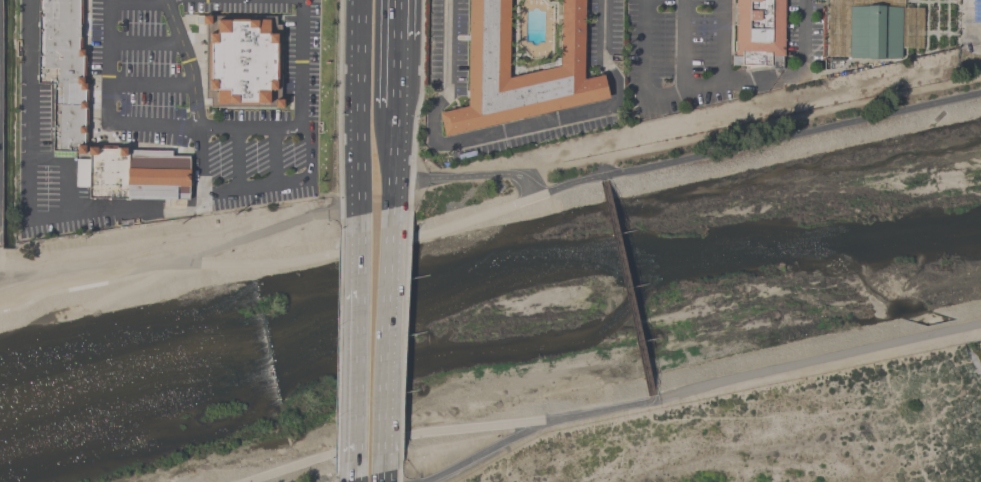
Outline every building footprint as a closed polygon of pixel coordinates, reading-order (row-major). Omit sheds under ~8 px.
[(37,83),(39,0),(82,0),(81,25),(79,25),(78,37),(81,37),(81,48),(84,48),(84,55),(86,55),(86,77),(83,77),(83,82),(86,82),(86,89),(88,89),(88,102),(85,102),(85,108),(87,108),(87,126),(84,126),(84,133),(87,133),(86,145),(84,145),(84,153),(78,153),(78,150),(53,150),(54,83),(37,83)] [(445,136),(609,98),(603,75),(583,80),(585,0),(561,0),(560,66),(508,79),(510,0),(470,0),(468,107),(439,113),(445,136)] [(731,67),(732,0),(785,0),(784,71),(767,70),(767,68),(731,67)] [(899,57),(847,57),(847,4),(900,5),(899,57)] [(211,106),(270,106),(270,110),(279,111),(279,26),(273,26),(273,19),(192,16),(192,28),(204,28),(203,92),(211,92),(211,106)] [(87,147),(96,147),(96,144),(117,145),(116,148),(128,148),(129,150),(128,197),(89,198),(89,187),(89,159),(89,155),(87,155),(87,147)] [(189,156),(171,156),(171,151),(129,150),(128,197),(188,199),(189,156)] [(76,159),(75,187),(89,187),(89,159),(76,159)]
